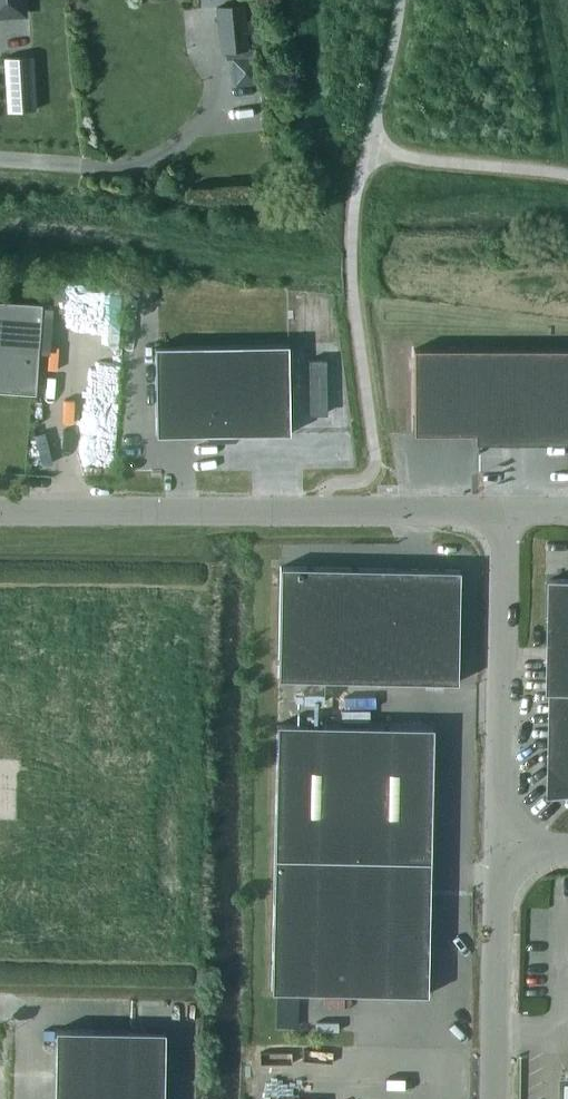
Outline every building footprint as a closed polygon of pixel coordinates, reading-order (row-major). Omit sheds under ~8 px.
[(22,8),(21,0),(0,0),(0,9),(22,8)] [(243,4),(216,7),(220,52),(227,51),(227,60),(232,60),(255,57),(254,49),(248,49),(247,36),(243,4)] [(4,57),(8,111),(34,109),(31,56),(4,57)] [(255,57),(232,60),(234,86),(257,84),(255,57)] [(35,392),(40,301),(0,299),(0,390),(35,392)] [(155,346),(156,435),(289,433),(288,344),(155,346)] [(413,349),(413,433),(479,433),(479,442),(567,442),(567,349),(413,349)] [(278,678),(457,682),(459,570),(280,566),(278,678)] [(567,781),(567,578),(550,578),(548,691),(557,691),(556,768),(567,781)] [(271,991),(427,994),(432,727),(276,724),(271,991)] [(164,1031),(55,1029),(54,1098),(163,1098),(164,1031)]
